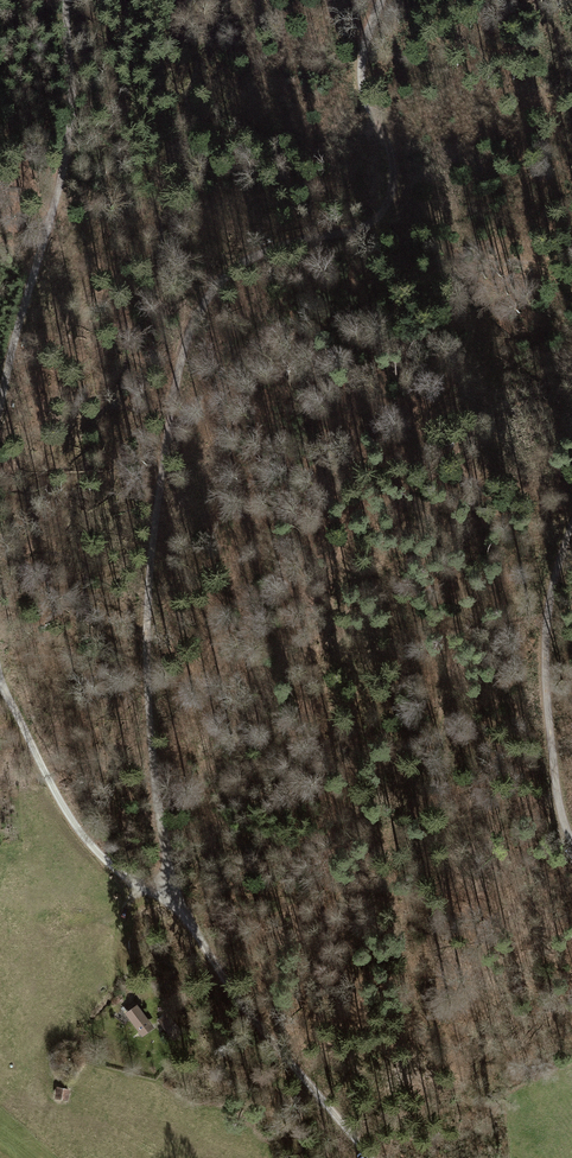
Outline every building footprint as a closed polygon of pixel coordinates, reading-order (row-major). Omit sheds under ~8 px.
[(138,1005),(124,1013),(140,1037),(153,1028),(138,1005)] [(167,1011),(156,1018),(170,1038),(181,1030),(167,1011)] [(70,1089),(57,1087),(56,1098),(69,1100),(70,1089)]
